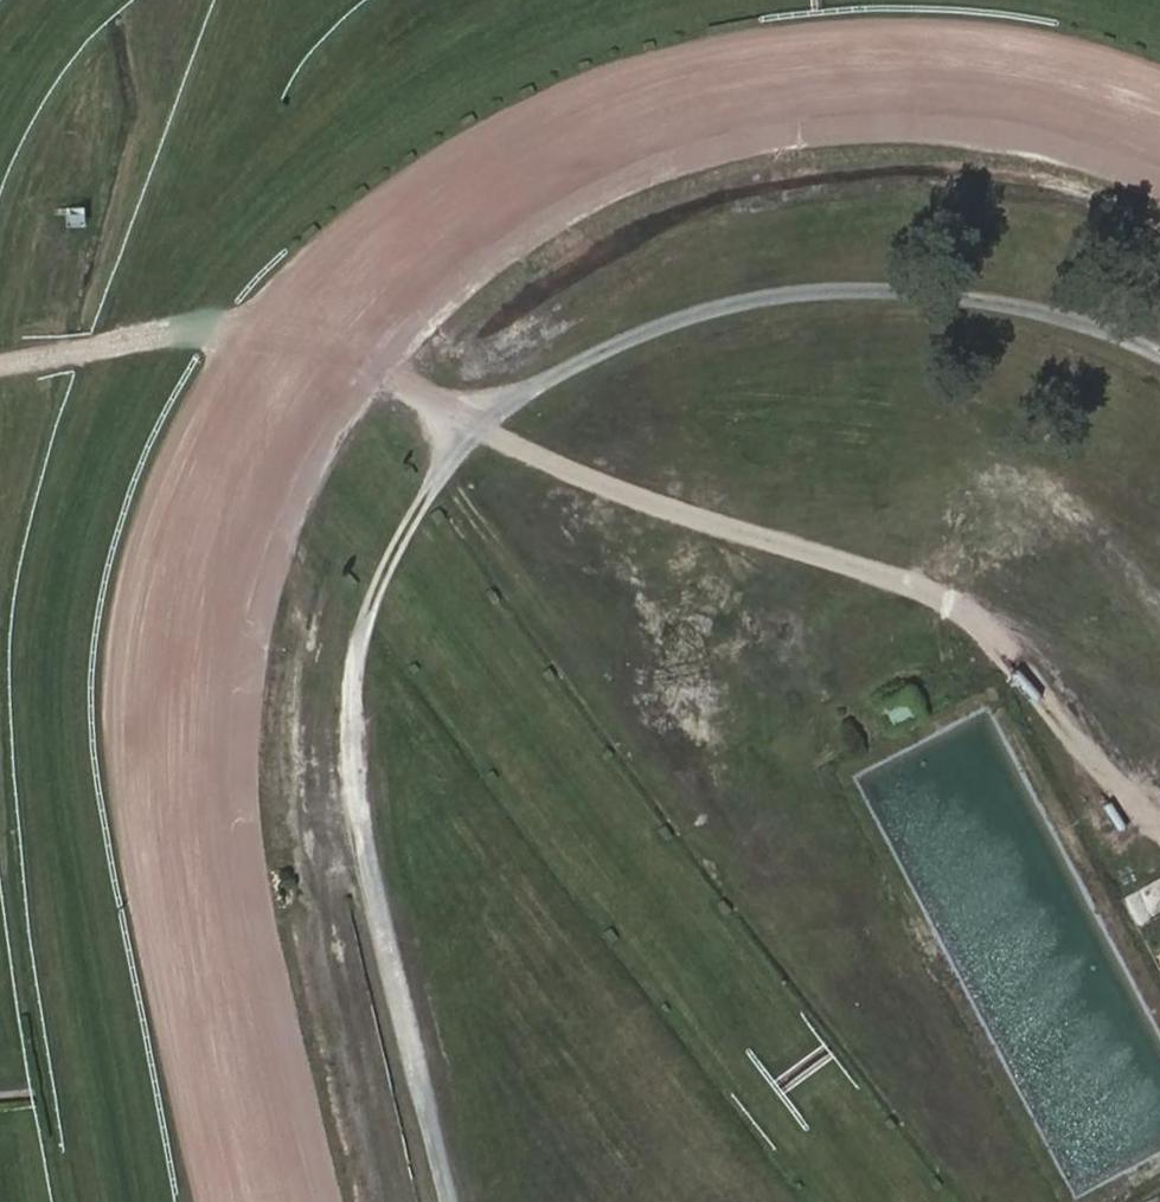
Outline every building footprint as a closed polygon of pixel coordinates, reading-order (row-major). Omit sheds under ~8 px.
[(895,725),(917,710),(905,693),(884,707),(895,725)]
